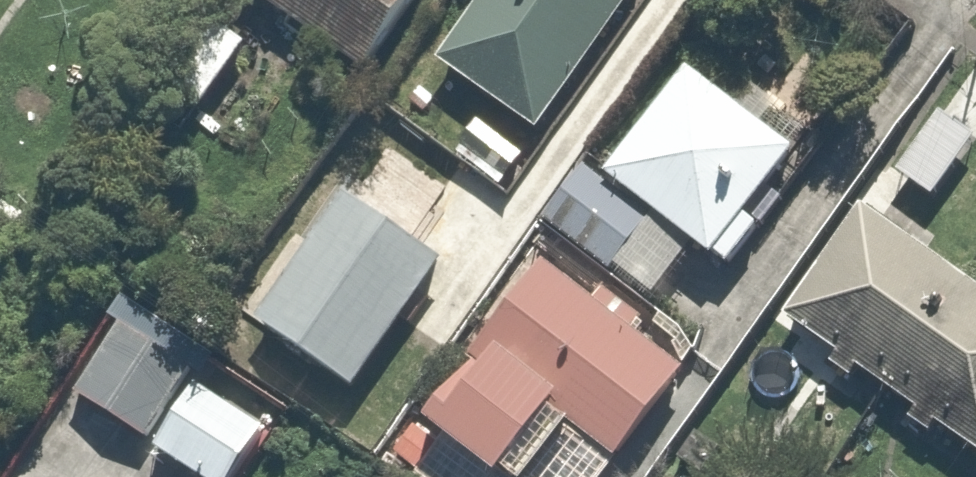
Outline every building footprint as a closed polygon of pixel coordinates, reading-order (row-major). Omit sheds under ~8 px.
[(370,73),(424,0),(270,0),(370,73)] [(433,64),(536,134),(627,0),(476,0),(433,64)] [(162,77),(200,109),(251,46),(213,15),(162,77)] [(690,58),(601,174),(692,245),(719,266),(808,150),(690,58)] [(586,162),(541,220),(647,303),(692,245),(601,174),(586,162)] [(356,390),(442,256),(344,193),(257,327),(356,390)] [(785,310),(975,449),(975,280),(866,199),(785,310)] [(688,354),(548,257),(433,422),(513,476),(526,476),(567,418),(619,454),(688,354)] [(121,318),(72,393),(144,440),(193,364),(121,318)] [(195,380),(152,444),(201,476),(231,476),(264,426),(195,380)]
